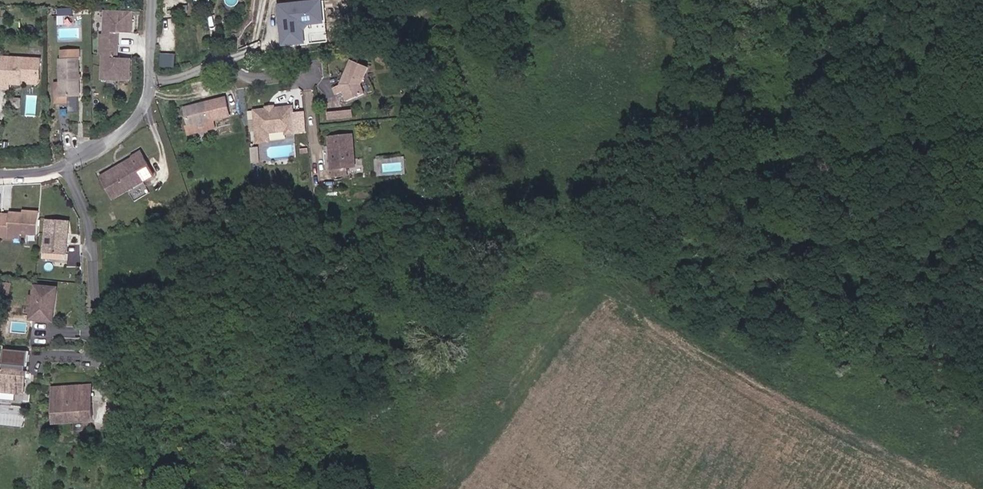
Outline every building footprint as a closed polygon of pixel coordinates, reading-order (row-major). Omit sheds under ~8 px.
[(276,3),(281,48),(304,45),(302,26),(323,24),(321,0),(310,0),(276,3)] [(133,13),(105,12),(104,35),(100,35),(100,54),(104,54),(103,79),(131,80),(132,60),(118,59),(119,31),(133,31),(133,13)] [(81,95),(79,59),(80,59),(79,51),(62,51),(62,60),(60,61),(61,84),(62,96),(78,96),(81,95)] [(176,67),(176,54),(165,55),(165,67),(176,67)] [(40,83),(41,59),(2,57),(0,89),(9,89),(9,84),(21,85),(21,82),(26,82),(40,83)] [(365,94),(361,84),(368,68),(351,61),(341,85),(334,88),(337,95),(344,92),(347,101),(365,94)] [(79,102),(78,96),(62,96),(61,84),(55,84),(57,103),(62,103),(73,103),(79,102)] [(213,121),(230,116),(226,98),(185,108),(189,125),(187,126),(189,134),(212,128),(210,121),(213,121)] [(296,134),(293,106),(274,108),(274,107),(266,108),(266,109),(254,111),(257,143),(270,142),(269,133),(286,131),(286,135),(296,134)] [(354,118),(353,110),(341,111),(342,119),(354,118)] [(342,119),(341,111),(329,113),(329,120),(342,119)] [(73,133),(72,119),(63,120),(64,133),(73,133)] [(357,167),(354,135),(329,137),(332,169),(333,178),(350,177),(349,168),(357,167)] [(252,145),(253,160),(297,155),(296,144),(270,146),(270,143),(252,145)] [(154,176),(140,152),(133,156),(133,157),(135,161),(103,179),(114,199),(154,176)] [(103,179),(135,161),(133,157),(101,177),(103,179)] [(308,207),(307,197),(300,198),(301,207),(308,207)] [(38,219),(39,212),(22,211),(22,213),(9,212),(9,214),(0,214),(0,236),(8,237),(8,234),(21,236),(21,232),(37,234),(38,219)] [(46,237),(47,220),(40,220),(39,236),(46,237)] [(69,241),(70,222),(47,220),(46,237),(45,253),(65,254),(66,241),(69,241)] [(68,261),(69,241),(66,241),(65,254),(45,253),(44,259),(68,261)] [(9,294),(11,284),(3,283),(2,293),(9,294)] [(55,313),(57,289),(36,287),(35,296),(33,311),(55,313)] [(54,322),(55,313),(33,311),(33,319),(54,322)] [(27,372),(2,370),(0,390),(0,391),(25,394),(25,387),(24,386),(24,383),(26,383),(27,372)] [(93,421),(92,402),(83,403),(82,387),(53,389),(55,423),(93,421)] [(92,402),(91,387),(82,387),(83,403),(92,402)] [(26,425),(27,414),(10,412),(10,405),(0,404),(0,423),(26,425)]
